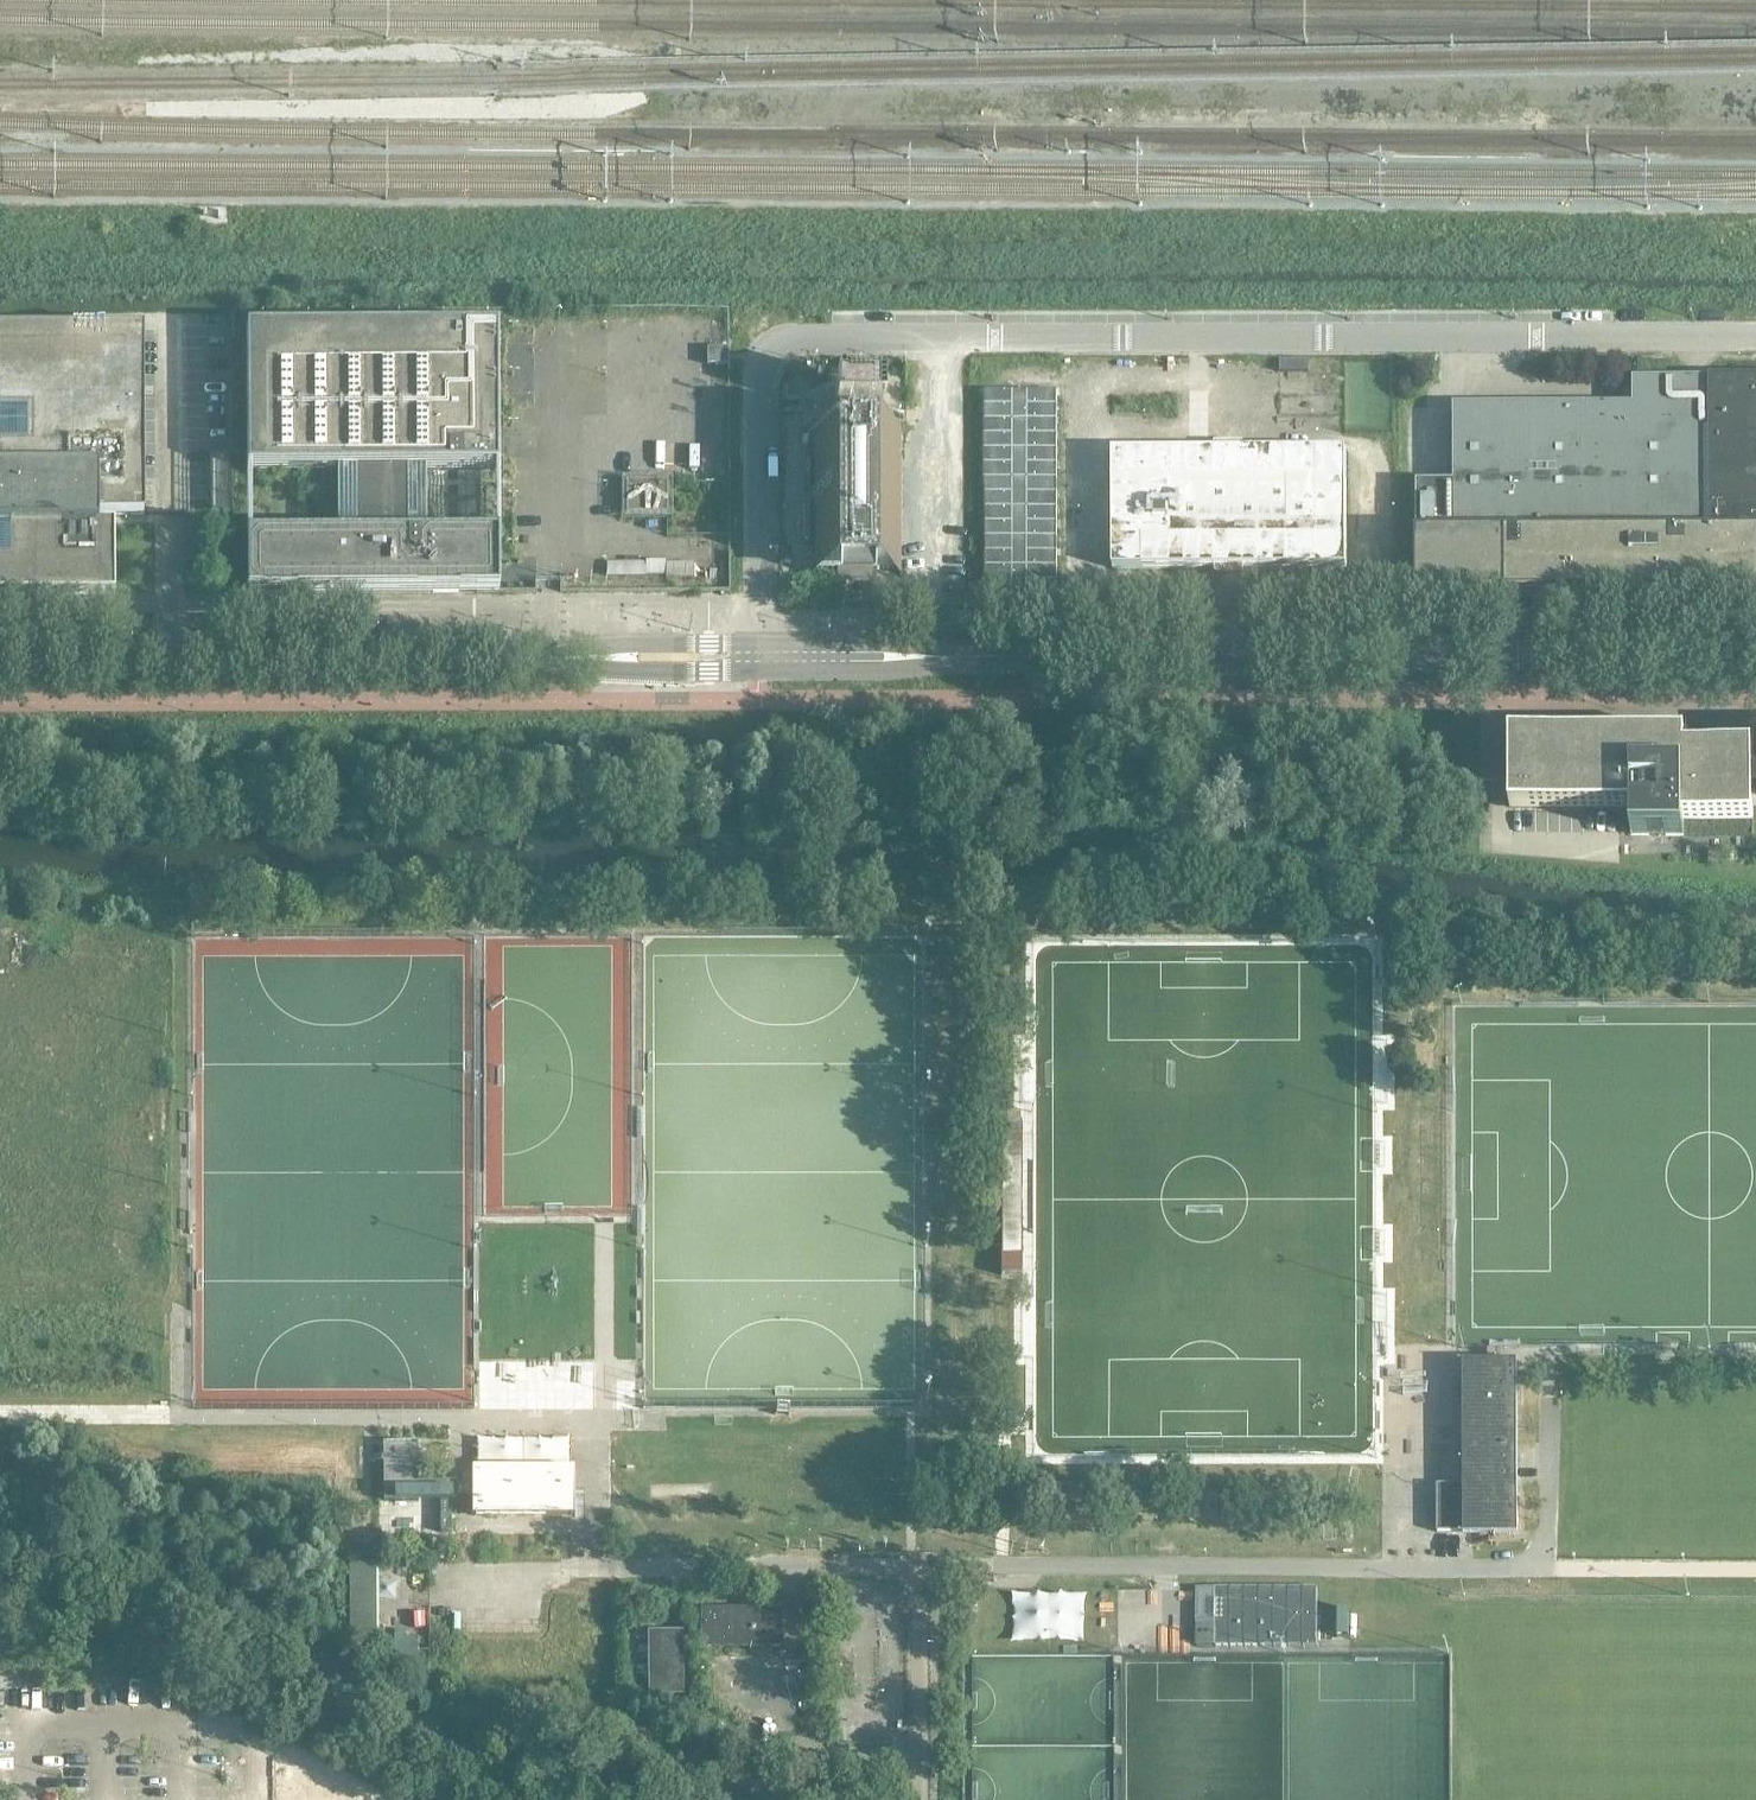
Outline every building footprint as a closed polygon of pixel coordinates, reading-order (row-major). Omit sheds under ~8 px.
[(143,328),(0,329),(0,595),(39,595),(114,594),(114,523),(96,523),(96,515),(144,515),(143,328)] [(497,470),(497,330),(246,331),(247,471),(336,471),(337,536),(247,536),(247,593),(498,592),(498,569),(498,535),(425,535),(425,470),(497,470)] [(728,364),(728,352),(728,348),(706,348),(707,364),(728,364)] [(1582,376),(1417,376),(1417,418),(1417,488),(1500,488),(1500,437),(1582,437),(1582,376)] [(1628,376),(1628,442),(1725,442),(1725,483),(1755,483),(1755,376),(1628,376)] [(878,389),(861,388),(860,391),(845,390),(844,406),(877,407),(878,389)] [(902,570),(901,431),(872,432),(872,426),(837,426),(837,432),(807,432),(807,570),(838,570),(838,580),(839,580),(839,579),(870,579),(870,580),(871,580),(871,570),(902,570)] [(229,512),(229,453),(211,453),(211,512),(229,512)] [(667,514),(667,482),(625,482),(626,515),(667,514)] [(1525,517),(1417,517),(1417,525),(1417,600),(1525,600),(1525,517)] [(1578,521),(1578,600),(1755,600),(1755,529),(1642,529),(1642,521),(1578,521)] [(1752,819),(1752,780),(1752,747),(1685,747),(1685,734),(1509,735),(1510,809),(1631,808),(1631,835),(1683,835),(1683,820),(1752,819)] [(1020,1276),(1020,1123),(999,1123),(1000,1276),(1020,1276)] [(1517,1536),(1517,1362),(1463,1363),(1463,1485),(1436,1485),(1436,1532),(1463,1532),(1463,1536),(1517,1536)] [(573,1517),(573,1470),(471,1470),(471,1498),(463,1498),(463,1515),(471,1515),(471,1517),(573,1517)] [(375,1636),(375,1565),(350,1565),(350,1636),(375,1636)] [(1215,1588),(1215,1590),(1215,1646),(1317,1647),(1317,1588),(1215,1588)] [(780,1646),(780,1610),(701,1610),(701,1647),(780,1646)] [(681,1694),(681,1633),(648,1633),(649,1694),(681,1694)] [(717,1731),(717,1706),(702,1706),(702,1731),(717,1731)]
